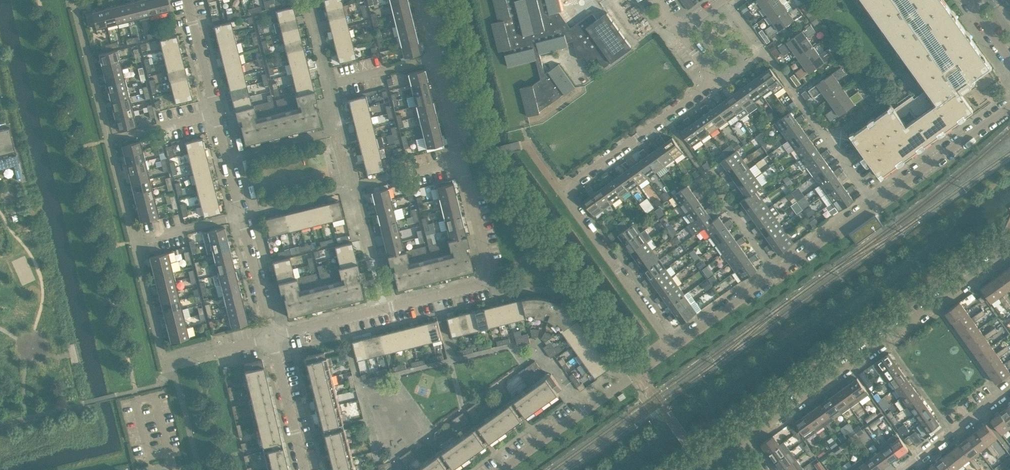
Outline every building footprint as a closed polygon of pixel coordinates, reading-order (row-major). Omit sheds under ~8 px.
[(134,1),(138,18),(149,15),(145,0),(136,0),(134,1)] [(168,0),(145,0),(149,15),(170,10),(168,0)] [(325,9),(343,5),(342,0),(323,0),(325,9)] [(390,4),(393,15),(410,10),(408,0),(407,0),(390,4)] [(562,10),(561,10),(559,0),(494,0),(499,21),(492,23),(499,50),(499,51),(504,50),(508,66),(536,59),(541,79),(533,84),(521,87),(528,116),(540,113),(540,111),(564,93),(565,95),(576,87),(559,63),(545,73),(540,53),(568,46),(564,29),(563,29),(561,30),(558,17),(558,16),(553,17),(552,13),(562,11),(562,10)] [(748,5),(753,13),(762,6),(768,15),(775,9),(769,0),(755,0),(748,5)] [(775,9),(783,4),(783,3),(780,0),(769,0),(775,9)] [(868,166),(871,164),(880,176),(966,115),(973,110),(960,92),(975,82),(973,79),(990,66),(943,0),(864,0),(927,89),(914,98),(912,95),(894,108),(893,106),(851,136),(864,155),(861,158),(866,165),(867,166),(868,166)] [(134,1),(124,3),(128,21),(138,18),(134,1)] [(783,4),(775,9),(787,25),(803,13),(798,6),(793,9),(787,1),(783,4)] [(124,3),(113,6),(117,23),(128,21),(124,3)] [(744,3),(739,6),(744,13),(749,9),(744,3)] [(343,5),(325,9),(328,20),(345,15),(343,5)] [(113,6),(103,8),(107,26),(117,23),(113,6)] [(296,17),(293,6),(276,10),(278,21),(296,17)] [(809,6),(803,10),(808,18),(814,13),(809,6)] [(96,29),(107,26),(103,8),(92,11),(96,29)] [(774,23),(765,29),(770,36),(787,25),(775,9),(768,15),(774,23)] [(410,10),(393,15),(395,25),(413,21),(410,10)] [(632,47),(607,12),(608,12),(607,12),(597,19),(592,12),(570,28),(578,58),(585,56),(589,63),(597,57),(604,67),(632,47),(632,46),(632,47)] [(814,14),(809,18),(815,26),(820,22),(817,17),(814,14)] [(345,15),(328,20),(331,30),(348,26),(345,15)] [(296,17),(278,21),(273,22),(276,33),(281,32),(298,27),(296,17)] [(231,21),(213,26),(216,37),(234,32),(231,21)] [(413,21),(395,25),(398,36),(415,31),(413,21)] [(813,46),(807,38),(816,32),(811,24),(794,36),(806,51),(813,46)] [(348,26),(331,30),(333,41),(351,36),(348,26)] [(301,38),(298,27),(281,32),(283,42),(301,38)] [(415,31),(398,36),(401,46),(418,42),(415,31)] [(234,32),(216,37),(219,47),(236,43),(234,32)] [(177,35),(159,39),(162,50),(179,46),(177,35)] [(351,36),(333,41),(336,51),(353,47),(351,36)] [(806,51),(794,36),(778,47),(783,55),(792,49),(798,57),(806,51)] [(301,38),(283,42),(286,52),(304,48),(301,38)] [(418,42),(401,46),(403,57),(421,53),(418,42)] [(236,43),(219,47),(221,58),(239,53),(236,43)] [(179,46),(162,50),(164,61),(182,56),(179,46)] [(817,67),(833,55),(828,48),(819,54),(813,46),(806,51),(817,67)] [(353,47),(336,51),(339,62),(356,58),(353,47)] [(304,48),(286,52),(289,63),(306,59),(304,48)] [(118,49),(98,54),(101,64),(120,59),(118,49)] [(817,67),(806,51),(798,57),(804,65),(795,71),(801,79),(817,67)] [(239,53),(221,58),(224,68),(241,64),(239,53)] [(182,56),(164,61),(167,71),(184,67),(182,56)] [(839,60),(844,67),(849,63),(845,57),(839,60)] [(120,59),(101,64),(103,73),(122,69),(120,59)] [(306,59),(289,63),(291,74),(309,69),(306,59)] [(241,64),(224,68),(227,78),(244,74),(241,64)] [(127,67),(122,69),(103,73),(105,83),(125,78),(123,72),(128,71),(127,67)] [(184,67),(167,71),(170,82),(187,77),(184,67)] [(761,69),(756,72),(759,76),(761,74),(772,89),(775,93),(784,87),(781,82),(770,67),(763,72),(761,69)] [(844,88),(838,80),(846,74),(841,67),(825,78),(836,94),(844,88)] [(309,69),(291,74),(294,84),(312,80),(309,69)] [(407,73),(410,84),(428,80),(425,69),(407,73)] [(244,74),(227,78),(229,89),(247,85),(244,74)] [(759,76),(752,80),(763,95),(772,89),(761,74),(759,76)] [(187,77),(170,82),(172,92),(190,88),(187,77)] [(125,78),(105,83),(108,92),(127,87),(125,78)] [(836,94),(825,78),(808,90),(814,97),(822,91),(828,99),(836,94)] [(312,80),(294,84),(296,94),(295,95),(314,91),(312,80)] [(428,80),(410,84),(413,95),(430,91),(428,80)] [(743,82),(739,85),(741,88),(743,86),(754,102),(763,95),(752,80),(746,85),(743,82)] [(247,85),(229,89),(232,100),(249,95),(247,85)] [(741,88),(735,93),(745,108),(749,113),(758,106),(754,102),(743,86),(741,88)] [(127,87),(108,92),(110,101),(129,96),(127,87)] [(190,88),(172,92),(175,103),(192,99),(190,88)] [(847,109),(863,98),(858,91),(850,97),(844,88),(836,94),(847,109)] [(810,97),(806,90),(802,93),(806,100),(810,97)] [(321,125),(316,106),(314,106),(313,101),(317,100),(314,91),(295,95),(296,101),(297,105),(299,105),(300,109),(278,115),(255,121),(254,116),(256,115),(255,112),(254,106),(235,110),(237,120),(241,119),(242,124),(240,125),(245,144),(321,125)] [(430,91),(413,95),(415,105),(433,101),(430,91)] [(726,94),(721,97),(724,101),(726,99),(737,114),(736,114),(740,119),(749,113),(745,108),(735,93),(728,97),(726,94)] [(847,109),(836,94),(828,99),(834,107),(825,114),(831,121),(847,109)] [(249,95),(232,100),(235,110),(254,106),(254,105),(252,105),(249,95)] [(277,106),(296,101),(295,95),(276,99),(277,106)] [(348,99),(351,110),(368,106),(365,95),(348,99)] [(129,96),(110,101),(112,111),(132,106),(129,96)] [(724,101),(717,105),(728,121),(736,114),(737,114),(726,99),(724,101)] [(268,101),(254,105),(254,106),(255,112),(274,107),(273,100),(268,101)] [(433,101),(415,105),(418,116),(435,112),(433,101)] [(708,107),(703,110),(706,113),(708,112),(719,127),(728,121),(717,105),(710,110),(708,107)] [(132,106),(112,111),(115,120),(134,115),(132,106)] [(368,106),(351,110),(353,121),(371,117),(368,106)] [(780,119),(775,122),(782,131),(797,120),(795,118),(790,111),(788,113),(780,119)] [(435,112),(418,116),(421,126),(438,122),(435,112)] [(706,113),(699,118),(710,133),(719,127),(708,112),(706,113)] [(134,115),(115,120),(117,130),(136,125),(134,115)] [(797,120),(782,131),(788,140),(803,129),(799,123),(802,120),(798,116),(795,118),(797,120)] [(371,117),(353,121),(356,131),(373,127),(371,117)] [(690,120),(686,123),(688,126),(690,124),(701,139),(710,133),(699,118),(693,123),(690,120)] [(438,122),(421,126),(423,137),(441,133),(438,122)] [(688,126),(681,131),(692,146),(701,140),(701,139),(690,124),(688,126)] [(15,151),(9,127),(9,128),(0,130),(0,155),(15,151)] [(373,127),(356,131),(358,142),(376,138),(373,127)] [(803,129),(788,140),(794,149),(810,138),(808,136),(803,129)] [(392,133),(386,135),(388,144),(394,142),(394,140),(392,133)] [(441,133),(423,137),(426,148),(443,144),(441,133)] [(810,138),(794,149),(801,158),(816,147),(811,140),(814,138),(811,134),(808,136),(810,138)] [(683,152),(672,137),(666,142),(663,139),(659,142),(661,145),(663,144),(674,159),(683,152)] [(185,142),(187,153),(205,149),(202,138),(185,142)] [(376,138),(358,142),(361,152),(379,148),(376,138)] [(121,145),(124,155),(143,150),(140,141),(121,145)] [(663,144),(661,145),(655,150),(665,165),(674,159),(663,144)] [(165,147),(167,153),(174,152),(172,145),(165,147)] [(801,158),(797,161),(803,170),(807,167),(822,156),(821,154),(816,147),(801,158)] [(379,148),(361,152),(364,163),(381,158),(379,148)] [(205,149),(187,153),(190,163),(207,159),(205,149)] [(143,150),(124,155),(126,165),(145,160),(143,150)] [(665,165),(655,150),(648,155),(646,151),(641,155),(644,158),(646,156),(656,171),(665,165)] [(728,170),(743,159),(736,150),(721,161),(726,168),(723,170),(726,174),(729,172),(728,170)] [(822,156),(807,167),(813,175),(828,165),(824,158),(827,156),(824,151),(821,154),(822,156)] [(0,159),(0,169),(14,165),(17,180),(22,179),(16,155),(0,159)] [(656,171),(646,156),(644,158),(637,163),(648,178),(656,171)] [(381,158),(364,163),(366,174),(384,169),(381,158)] [(207,159),(190,163),(193,174),(210,170),(207,159)] [(734,179),(749,168),(743,159),(728,170),(729,172),(734,179)] [(145,160),(126,165),(128,174),(147,169),(145,160)] [(648,178),(637,163),(630,167),(628,164),(623,167),(626,171),(628,169),(639,184),(648,178)] [(828,165),(813,175),(820,184),(835,174),(833,171),(828,165)] [(740,187),(755,177),(749,168),(734,179),(739,185),(736,187),(739,192),(742,190),(740,187)] [(147,169),(128,174),(130,183),(150,178),(147,169)] [(639,184),(628,169),(626,171),(619,175),(630,190),(639,184)] [(820,184),(815,188),(821,197),(841,182),(836,176),(840,173),(836,169),(833,171),(835,174),(820,184)] [(210,170),(193,174),(195,184),(213,180),(210,170)] [(630,190),(619,175),(613,180),(610,177),(606,180),(608,183),(610,182),(621,197),(630,190)] [(756,190),(762,186),(755,177),(740,187),(742,190),(747,196),(756,190)] [(150,178),(130,183),(133,193),(152,188),(150,178)] [(213,180),(195,184),(198,195),(215,190),(213,180)] [(610,182),(608,183),(602,188),(612,203),(621,197),(610,182)] [(841,182),(821,197),(827,205),(847,191),(846,189),(841,182)] [(436,187),(438,198),(456,194),(453,183),(436,187)] [(812,203),(803,184),(794,188),(803,208),(812,203)] [(673,195),(679,205),(694,194),(693,192),(688,185),(682,189),(673,195)] [(371,192),(374,203),(391,199),(388,187),(371,192)] [(847,191),(827,205),(834,214),(839,211),(854,200),(849,193),(852,191),(849,187),(846,189),(847,191)] [(152,188),(133,193),(135,202),(154,197),(152,188)] [(612,203),(602,188),(595,192),(593,189),(588,192),(591,196),(593,194),(603,209),(612,203)] [(694,194),(679,205),(685,213),(700,203),(696,196),(699,194),(696,189),(693,192),(694,194)] [(215,190),(198,195),(200,205),(218,201),(215,190)] [(762,199),(756,190),(747,196),(741,200),(746,207),(742,209),(746,214),(749,212),(747,209),(762,199)] [(456,194),(438,198),(441,209),(459,204),(456,194)] [(593,194),(591,196),(584,201),(594,216),(603,209),(593,194)] [(154,197),(135,202),(137,211),(157,206),(154,197)] [(391,199),(374,203),(376,213),(394,209),(391,199)] [(753,218),(769,207),(762,199),(747,209),(749,212),(753,218)] [(339,200),(328,203),(332,220),(343,217),(339,200)] [(218,201),(200,205),(203,216),(221,212),(218,201)] [(328,203),(317,205),(321,223),(332,220),(328,203)] [(700,203),(685,213),(692,222),(707,211),(705,209),(700,203)] [(459,204),(441,209),(444,219),(461,215),(459,204)] [(760,227),(775,216),(780,213),(773,204),(769,207),(753,218),(758,225),(755,227),(758,231),(761,229),(760,227)] [(317,205),(307,208),(311,225),(321,223),(317,205)] [(157,206),(137,211),(140,221),(159,216),(157,206)] [(660,207),(655,211),(660,217),(664,214),(660,207)] [(692,222),(687,226),(693,235),(698,231),(704,227),(713,220),(708,214),(711,211),(708,207),(705,209),(707,211),(692,222)] [(307,208),(296,211),(301,228),(311,225),(307,208)] [(394,209),(376,213),(379,224),(396,219),(394,209)] [(296,211),(286,213),(290,231),(301,228),(296,211)] [(286,213),(275,216),(280,233),(290,231),(286,213)] [(857,243),(883,224),(876,214),(849,233),(857,243)] [(461,215),(444,219),(446,230),(464,225),(461,215)] [(269,236),(280,233),(275,216),(264,218),(269,236)] [(713,220),(704,227),(710,236),(725,225),(724,223),(719,216),(713,220)] [(766,236),(781,225),(775,216),(760,227),(761,229),(766,236)] [(396,219),(379,224),(382,234),(399,230),(396,219)] [(819,225),(814,219),(809,222),(814,229),(819,225)] [(725,225),(710,236),(717,245),(732,234),(727,227),(730,225),(727,220),(724,223),(725,225)] [(620,233),(619,234),(624,241),(620,243),(624,248),(627,245),(625,243),(640,232),(634,223),(629,226),(620,233)] [(464,225),(446,230),(449,240),(447,240),(447,241),(466,236),(464,225)] [(772,245),(787,234),(781,225),(766,236),(771,242),(768,245),(771,249),(774,247),(772,245)] [(202,233),(205,244),(227,238),(224,227),(202,233)] [(640,232),(625,243),(627,245),(631,252),(646,241),(651,238),(645,229),(640,232)] [(399,230),(382,234),(384,245),(402,241),(399,230)] [(611,239),(618,234),(615,230),(608,235),(611,239)] [(732,234),(717,245),(723,253),(738,243),(736,240),(732,234)] [(779,254),(794,243),(787,234),(772,245),(774,247),(779,254)] [(453,255),(430,260),(435,280),(473,270),(468,251),(467,251),(465,247),(469,246),(466,236),(447,241),(447,240),(433,244),(428,245),(430,251),(449,247),(450,251),(452,250),(453,255)] [(227,238),(205,244),(207,254),(212,252),(212,253),(230,248),(227,238)] [(738,243),(723,253),(729,262),(744,251),(739,245),(743,243),(739,238),(736,240),(738,243)] [(360,239),(353,240),(355,249),(362,248),(360,239)] [(402,241),(384,245),(387,255),(406,251),(406,250),(404,251),(402,241)] [(646,241),(631,252),(636,258),(633,261),(636,265),(639,263),(638,261),(653,250),(646,241)] [(352,242),(334,246),(337,257),(355,253),(352,242)] [(408,266),(406,261),(409,261),(408,257),(427,252),(425,245),(406,250),(406,251),(387,255),(389,266),(393,265),(394,269),(392,270),(397,289),(435,280),(430,260),(408,266)] [(230,248),(212,253),(215,263),(232,259),(230,248)] [(653,250),(638,261),(639,263),(644,270),(659,259),(653,250)] [(744,251),(729,262),(735,271),(750,260),(749,258),(744,251)] [(149,257),(151,267),(171,262),(168,252),(149,257)] [(355,253),(337,257),(340,267),(338,267),(338,268),(357,263),(355,253)] [(750,260),(735,271),(742,280),(757,269),(752,262),(755,260),(752,256),(749,258),(750,260)] [(290,257),(272,261),(275,272),(292,268),(290,257)] [(232,259),(215,263),(218,274),(235,269),(232,259)] [(659,259),(644,270),(649,276),(646,279),(649,283),(652,281),(650,279),(665,268),(659,259)] [(171,262),(151,267),(154,276),(173,271),(171,262)] [(343,282),(321,288),(326,307),(364,297),(359,278),(357,279),(356,274),(360,273),(357,263),(338,268),(338,267),(323,271),(319,272),(320,279),(339,274),(340,278),(342,277),(343,282)] [(665,268),(650,279),(652,281),(657,287),(672,277),(671,276),(675,273),(670,266),(666,269),(665,268)] [(292,268),(275,272),(278,283),(297,278),(295,278),(292,268)] [(235,269),(218,274),(213,275),(215,286),(220,284),(238,280),(235,269)] [(1007,269),(999,275),(1009,289),(1009,272),(1007,269)] [(173,271),(154,276),(156,285),(175,281),(173,271)] [(298,293),(297,289),(299,288),(298,284),(317,279),(316,273),(297,278),(278,283),(280,293),(283,292),(285,297),(283,297),(288,316),(326,307),(321,288),(298,293)] [(1009,289),(999,275),(990,281),(1000,296),(1009,289)] [(672,277),(657,287),(661,294),(658,296),(661,301),(665,298),(663,296),(678,285),(672,277)] [(238,280),(220,284),(223,295),(240,291),(238,280)] [(175,281),(156,285),(158,295),(177,290),(175,281)] [(1000,296),(990,281),(981,288),(991,302),(1000,296)] [(678,285),(663,296),(665,298),(669,305),(684,294),(678,285)] [(177,290),(158,295),(161,304),(180,299),(177,290)] [(240,291),(223,295),(226,306),(243,301),(240,291)] [(684,294),(669,305),(674,311),(671,314),(674,318),(677,316),(675,314),(695,300),(688,291),(684,294)] [(573,314),(571,311),(567,308),(564,305),(561,304),(556,301),(550,299),(545,298),(542,297),(539,297),(536,297),(533,297),(530,297),(528,297),(523,298),(528,318),(529,317),(531,317),(533,317),(535,317),(539,317),(541,317),(542,317),(545,318),(545,316),(549,317),(548,319),(550,320),(552,321),(553,322),(555,323),(556,324),(558,326),(559,327),(560,328),(561,330),(577,319),(573,314)] [(523,298),(513,301),(518,320),(528,318),(523,298)] [(180,299),(161,304),(163,313),(182,309),(180,299)] [(695,300),(675,314),(677,316),(682,323),(697,312),(701,309),(695,300)] [(243,301),(226,306),(228,316),(246,312),(243,301)] [(513,301),(504,303),(509,322),(518,320),(513,301)] [(952,321),(966,311),(960,301),(945,312),(952,321)] [(504,303),(495,305),(499,325),(509,322),(504,303)] [(495,305),(485,308),(490,327),(499,325),(495,305)] [(485,308),(476,310),(481,329),(490,327),(485,308)] [(182,309),(163,313),(165,323),(184,318),(182,309)] [(476,310),(467,312),(471,332),(481,329),(476,310)] [(958,330),(972,319),(966,311),(952,321),(958,330)] [(246,312),(228,316),(231,327),(248,323),(246,312)] [(467,312),(457,315),(462,334),(471,332),(467,312)] [(457,315),(447,317),(452,336),(462,334),(457,315)] [(184,318),(165,323),(168,332),(187,327),(184,318)] [(438,319),(428,322),(433,341),(443,339),(438,319)] [(567,338),(583,326),(577,319),(561,330),(567,338)] [(964,339),(979,328),(972,319),(958,330),(964,339)] [(428,322),(419,324),(423,344),(433,341),(428,322)] [(419,324),(409,327),(414,346),(423,344),(419,324)] [(573,346),(589,334),(583,326),(567,338),(573,346)] [(187,327),(168,332),(170,342),(189,337),(187,327)] [(409,327),(400,329),(405,348),(414,346),(409,327)] [(971,347),(985,337),(979,328),(964,339),(971,347)] [(400,329),(391,331),(395,350),(405,348),(400,329)] [(391,331),(381,334),(386,353),(395,350),(391,331)] [(381,334),(372,336),(377,355),(386,353),(381,334)] [(578,354),(594,342),(589,334),(573,346),(578,354)] [(504,344),(503,339),(502,335),(493,338),(495,346),(504,344)] [(372,336),(363,338),(367,357),(377,355),(372,336)] [(977,356),(991,346),(985,337),(971,347),(977,356)] [(363,338),(353,341),(358,360),(367,357),(363,338)] [(584,361),(600,350),(594,342),(578,354),(584,361)] [(983,365),(998,355),(991,346),(977,356),(983,365)] [(589,369),(605,358),(600,350),(584,361),(577,367),(582,374),(589,369)] [(343,423),(344,423),(328,357),(324,357),(323,353),(325,352),(325,351),(307,356),(336,469),(356,469),(345,428),(344,428),(343,423)] [(879,373),(895,362),(889,352),(872,364),(873,365),(879,373)] [(989,374),(1004,363),(998,355),(983,365),(989,374)] [(595,378),(611,366),(605,358),(589,369),(595,378)] [(281,441),(262,360),(244,364),(244,365),(245,365),(246,369),(244,369),(262,445),(263,445),(264,450),(263,450),(268,469),(288,469),(281,441)] [(541,368),(535,360),(525,368),(527,372),(533,368),(535,372),(541,368)] [(889,379),(901,370),(895,362),(879,373),(885,382),(885,383),(889,380),(889,379)] [(1009,373),(1009,372),(1004,363),(989,374),(996,383),(1009,373)] [(895,388),(908,379),(901,370),(889,379),(889,380),(895,388)] [(868,377),(863,371),(858,374),(863,381),(868,377)] [(557,391),(561,388),(561,389),(562,388),(551,373),(531,388),(542,404),(558,393),(557,391)] [(869,394),(857,377),(848,384),(860,400),(869,394)] [(873,384),(870,380),(868,377),(863,381),(868,388),(873,384)] [(902,397),(914,388),(908,379),(895,388),(902,397)] [(585,387),(582,382),(581,383),(577,386),(580,391),(585,387)] [(860,400),(848,384),(839,390),(851,407),(860,400)] [(526,416),(542,404),(531,388),(495,414),(506,430),(522,419),(521,417),(525,414),(526,416)] [(908,406),(920,397),(914,388),(902,397),(898,400),(904,409),(908,406)] [(851,407),(839,390),(830,397),(842,413),(851,407)] [(623,393),(618,396),(621,401),(626,397),(623,393)] [(842,413),(830,397),(822,403),(833,419),(842,413)] [(914,414),(927,406),(920,397),(908,406),(914,414)] [(833,419),(822,403),(813,409),(824,426),(833,419)] [(921,423),(933,414),(927,406),(914,414),(921,423)] [(1008,406),(1000,412),(1009,426),(1009,408),(1008,406)] [(824,426),(813,409),(804,415),(816,432),(824,426)] [(1000,412),(991,419),(1002,433),(1009,427),(1009,426),(1000,412)] [(495,414),(475,428),(458,440),(470,456),(486,444),(485,443),(489,440),(490,442),(506,430),(495,414)] [(939,424),(933,414),(921,423),(927,432),(939,424)] [(816,432),(804,415),(795,422),(806,438),(816,432)] [(997,437),(986,423),(977,430),(988,444),(997,437)] [(988,444),(977,430),(969,437),(979,451),(988,444)] [(780,444),(773,435),(761,444),(767,453),(780,444)] [(914,442),(909,435),(904,439),(909,445),(914,442)] [(908,449),(899,437),(890,443),(899,456),(908,449)] [(979,451),(969,437),(960,443),(971,457),(979,451)] [(899,456),(890,443),(887,439),(879,446),(881,450),(890,462),(899,456)] [(438,454),(422,466),(425,469),(450,469),(449,469),(453,466),(454,467),(470,456),(458,440),(438,454)] [(774,462),(790,450),(784,441),(780,444),(767,453),(774,462)] [(971,457),(960,443),(952,450),(962,464),(971,457)] [(796,459),(790,450),(774,462),(780,469),(781,469),(796,459)] [(890,462),(881,450),(873,456),(881,468),(890,462)] [(952,450),(943,456),(953,469),(955,469),(962,464),(952,450)] [(873,456),(864,462),(869,469),(879,469),(881,468),(873,456)] [(943,456),(934,463),(939,469),(953,469),(943,456)] [(803,468),(796,459),(781,469),(799,469),(803,468)]
